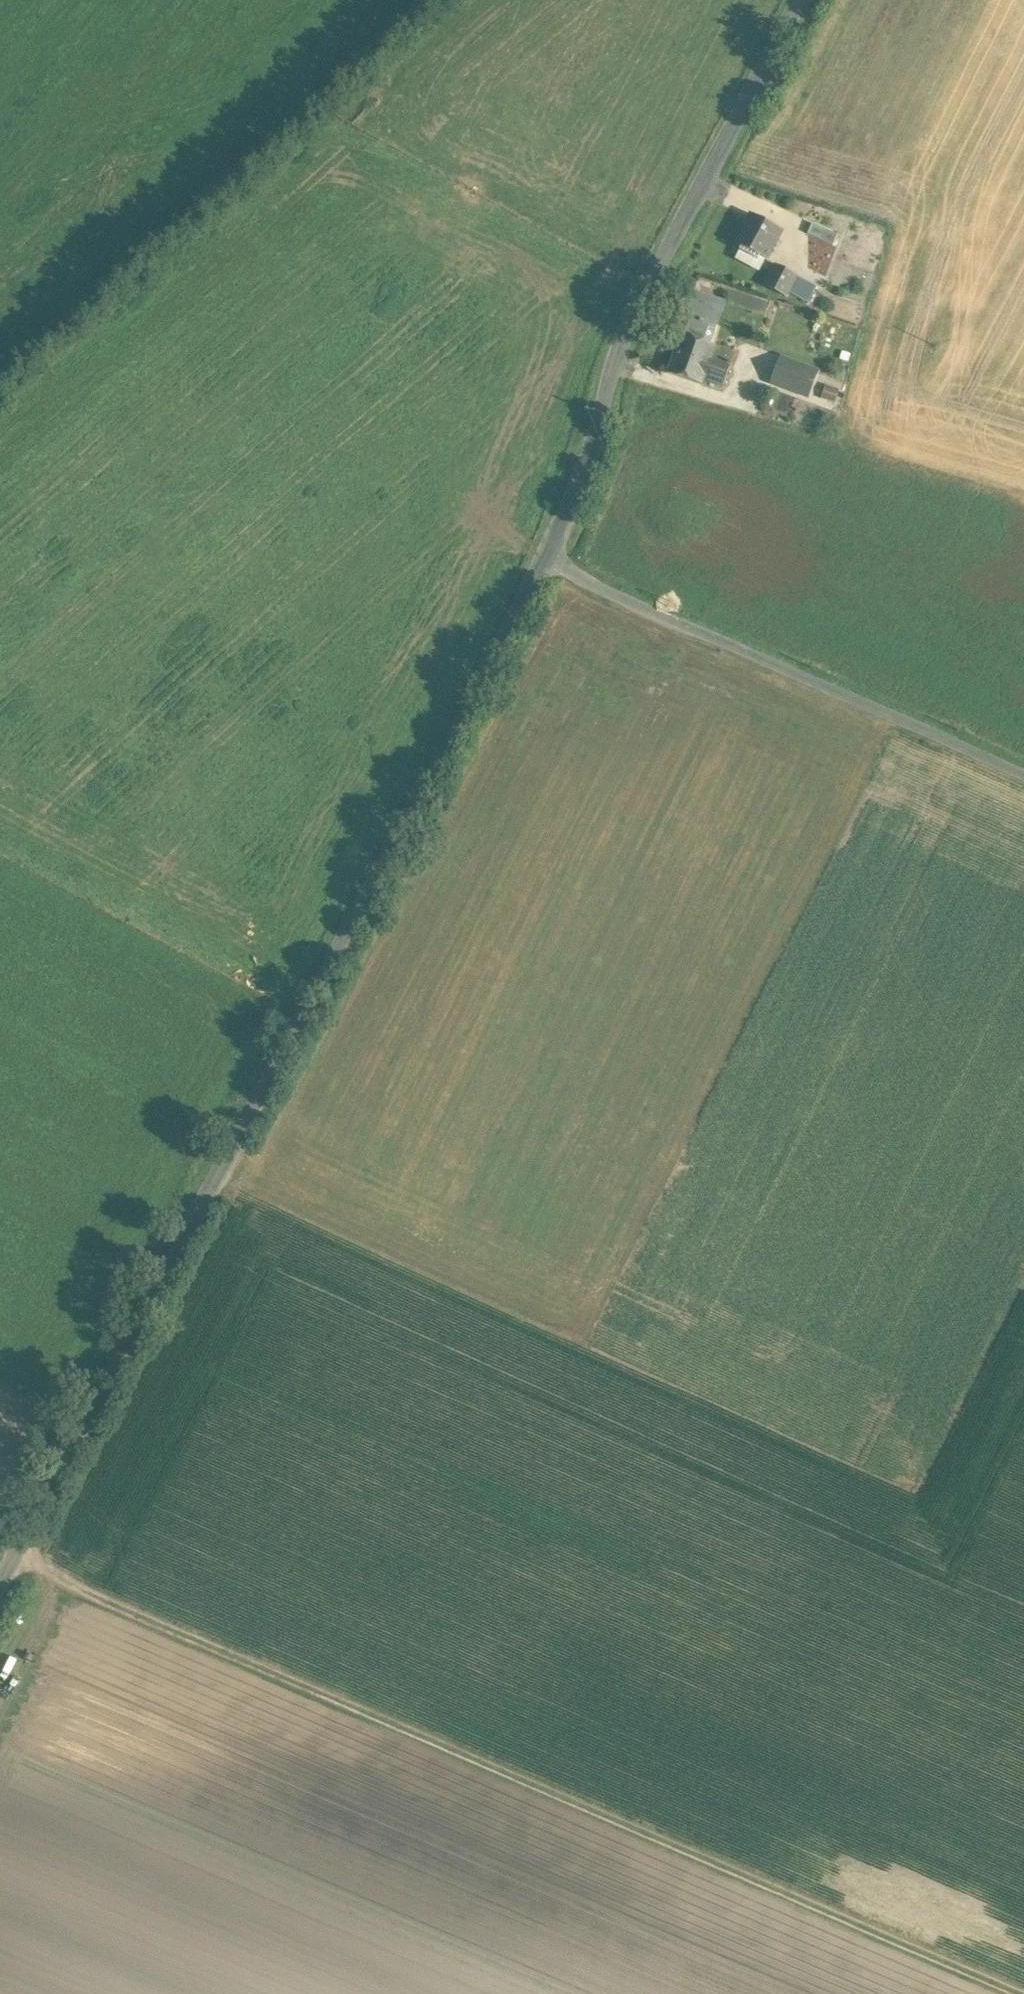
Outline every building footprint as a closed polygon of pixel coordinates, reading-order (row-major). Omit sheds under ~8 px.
[(781,230),(751,214),(735,244),(765,259),(781,230)] [(836,235),(811,223),(806,234),(832,245),(836,235)] [(795,275),(775,265),(764,286),(784,296),(787,291),(795,275)] [(795,275),(787,291),(797,296),(805,280),(795,275)] [(816,286),(805,280),(797,296),(807,301),(816,286)] [(720,304),(691,293),(682,318),(680,317),(673,335),(678,337),(665,373),(699,386),(702,379),(720,386),(729,362),(707,354),(710,345),(696,340),(703,320),(713,324),(720,304)] [(732,353),(710,345),(707,354),(729,362),(732,353)] [(818,370),(781,357),(771,384),(808,397),(818,370)]
